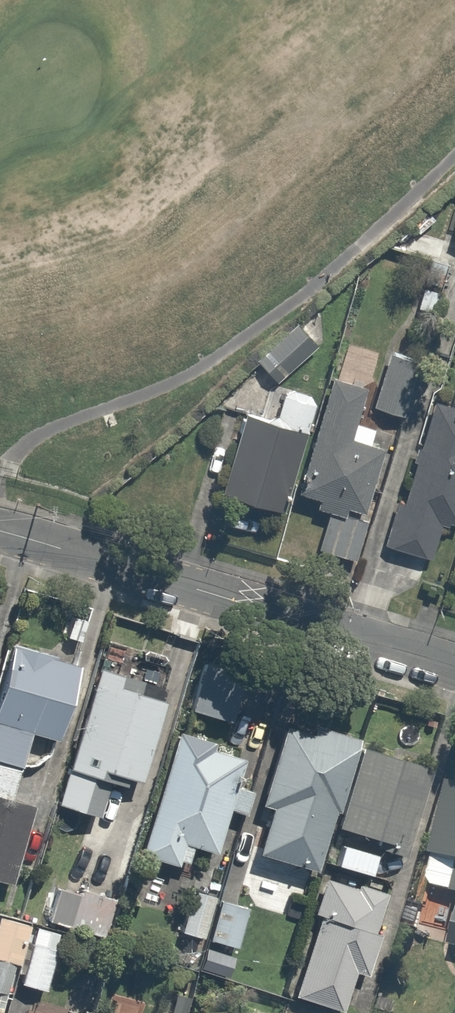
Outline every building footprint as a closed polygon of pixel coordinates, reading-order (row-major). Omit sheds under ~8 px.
[(296,320),(255,355),(279,382),(319,347),(296,320)] [(378,389),(340,378),(306,492),(333,500),(318,550),(360,563),(375,512),(387,516),(430,372),(387,359),(378,389)] [(314,396),(283,391),(277,422),(246,417),(234,493),(297,503),(314,396)] [(432,399),(405,502),(399,500),(387,543),(437,556),(444,530),(454,533),(454,405),(432,399)] [(207,643),(187,707),(236,722),(256,658),(207,643)] [(24,766),(25,766),(27,767),(28,767),(30,767),(31,767),(33,767),(34,767),(36,767),(37,766),(39,766),(40,766),(41,765),(43,765),(44,764),(46,763),(47,763),(48,762),(49,761),(50,760),(52,759),(53,758),(54,757),(54,755),(55,754),(56,753),(57,751),(57,750),(58,749),(59,747),(59,746),(59,744),(60,743),(60,741),(60,740),(60,738),(80,666),(12,647),(0,691),(0,794),(14,798),(24,766)] [(180,687),(108,664),(63,803),(98,814),(108,783),(122,788),(125,780),(147,787),(180,687)] [(316,875),(358,740),(313,726),(312,734),(283,729),(259,806),(268,808),(253,856),(316,875)] [(217,741),(183,730),(141,854),(189,871),(197,847),(217,854),(231,814),(249,820),(259,791),(240,784),(250,756),(216,745),(217,741)] [(431,769),(361,750),(336,827),(376,840),(373,849),(405,858),(431,769)] [(449,785),(425,888),(454,895),(454,787),(449,785)] [(0,799),(0,879),(15,884),(36,809),(0,799)] [(210,940),(245,951),(258,907),(281,914),(292,877),(235,860),(210,940)] [(324,873),(313,911),(320,913),(297,995),(361,1012),(363,1012),(397,894),(324,873)] [(115,894),(59,878),(47,922),(103,937),(115,894)] [(219,900),(192,890),(179,930),(206,939),(219,900)] [(0,914),(0,916),(0,995),(11,998),(15,982),(46,990),(62,931),(0,914)]
